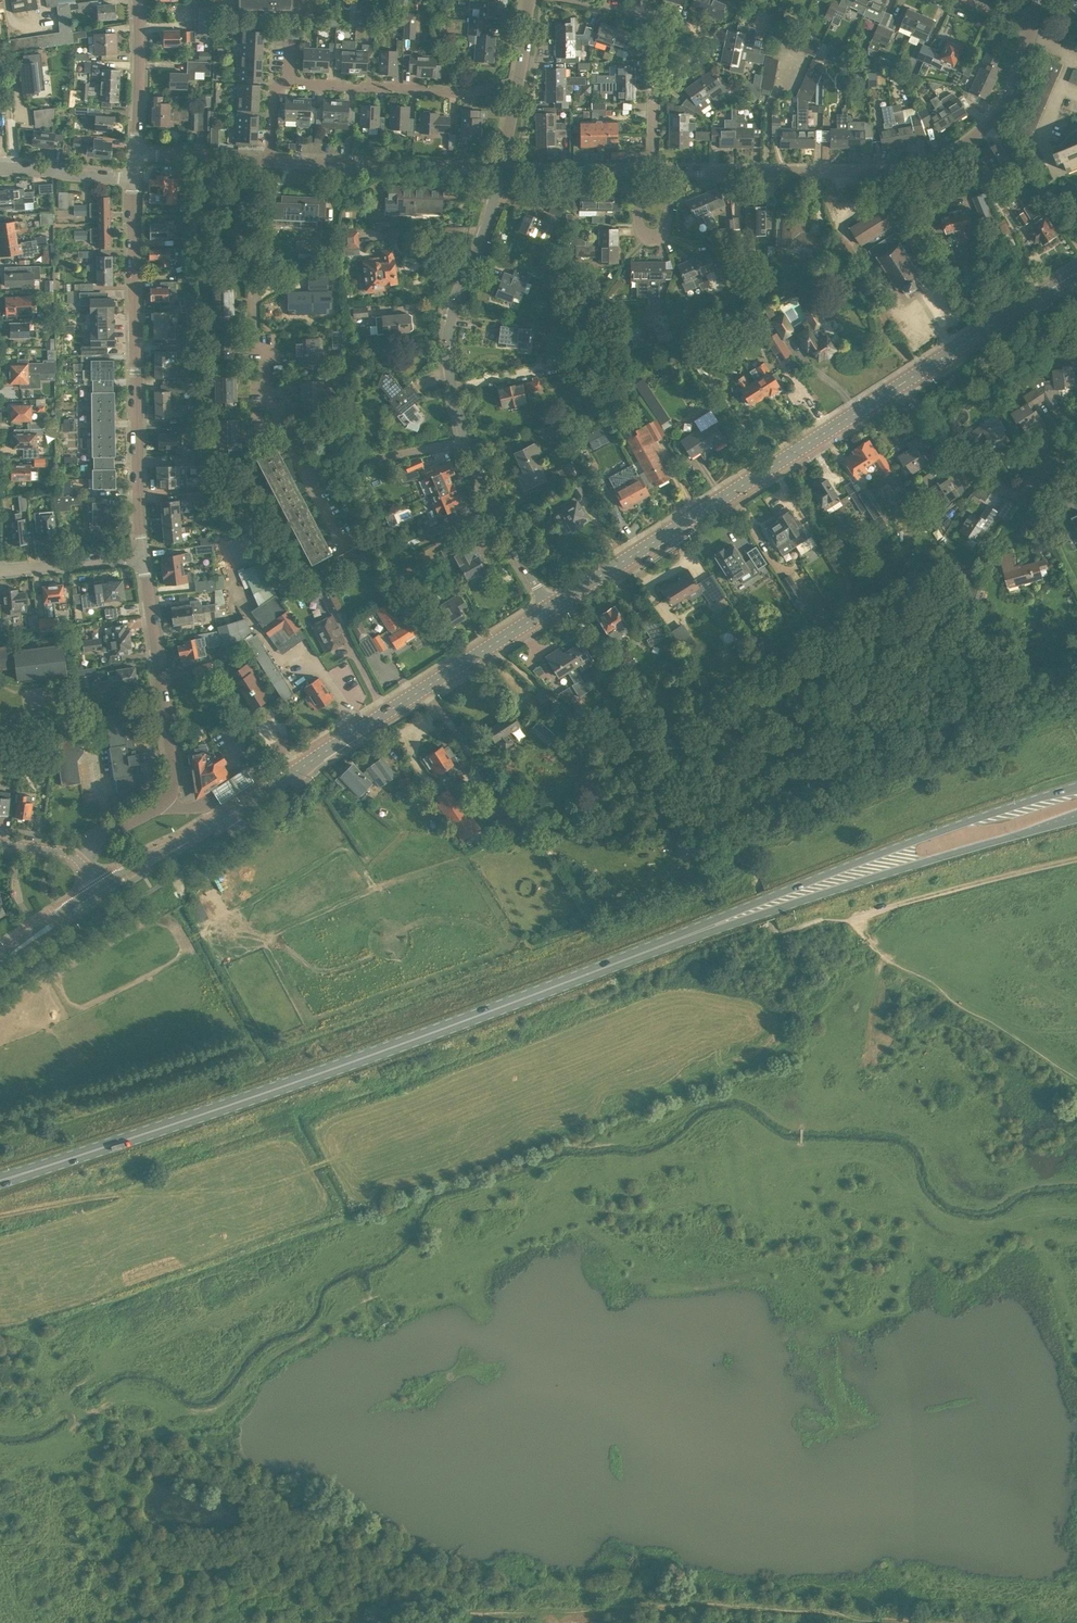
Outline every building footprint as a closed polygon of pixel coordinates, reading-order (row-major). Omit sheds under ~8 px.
[(13,15),(39,10),(37,0),(10,0),(13,15)] [(238,11),(293,10),(293,0),(238,0),(238,11)] [(469,22),(485,23),(485,18),(505,19),(506,2),(487,0),(487,1),(480,0),(470,0),(469,8),(480,9),(480,17),(469,16),(469,22)] [(705,14),(711,0),(693,0),(690,7),(705,14)] [(705,14),(721,20),(728,2),(723,0),(711,0),(705,14)] [(833,18),(840,2),(834,0),(832,0),(826,14),(833,18)] [(833,18),(831,22),(838,26),(847,5),(857,10),(856,12),(863,15),(869,0),(854,0),(853,0),(841,0),(840,2),(833,18)] [(863,15),(880,22),(884,12),(880,10),(885,0),(869,0),(863,15)] [(91,1),(70,4),(71,10),(91,8),(91,1)] [(773,4),(770,2),(766,3),(763,12),(769,14),(773,4)] [(58,12),(71,11),(71,10),(70,4),(58,6),(58,12)] [(194,4),(195,37),(214,36),(215,26),(213,26),(213,4),(194,4)] [(97,6),(98,19),(115,18),(114,5),(97,6)] [(895,25),(912,32),(920,14),(914,12),(915,10),(909,8),(909,9),(907,9),(903,7),(895,25)] [(912,32),(910,35),(925,42),(929,34),(930,34),(936,21),(927,17),(928,16),(922,13),(922,15),(920,14),(912,32)] [(419,26),(413,26),(413,15),(397,15),(397,26),(404,26),(403,38),(415,39),(415,31),(419,31),(419,26)] [(555,23),(555,40),(588,40),(589,40),(592,32),(593,29),(586,26),(583,34),(575,34),(574,18),(566,18),(566,23),(555,23)] [(485,23),(469,22),(468,34),(476,35),(474,61),(493,62),(495,36),(484,35),(485,23)] [(592,32),(589,40),(588,40),(588,44),(594,46),(595,41),(611,46),(617,28),(601,23),(597,33),(592,32)] [(72,32),(73,32),(72,24),(60,25),(61,33),(72,32)] [(749,51),(756,53),(759,53),(760,47),(753,45),(756,31),(754,27),(738,24),(736,32),(727,30),(724,46),(747,51),(749,51)] [(769,37),(778,41),(783,27),(775,24),(769,37)] [(871,39),(879,42),(886,28),(878,24),(871,39)] [(242,31),(241,44),(262,45),(262,32),(260,32),(260,26),(245,26),(245,31),(242,31)] [(285,38),(299,39),(300,26),(286,26),(285,38)] [(778,41),(784,43),(789,30),(783,27),(778,41)] [(633,33),(617,28),(611,46),(609,52),(616,54),(618,49),(627,52),(633,33)] [(886,28),(879,42),(886,45),(893,31),(886,28)] [(73,32),(72,32),(73,43),(77,43),(77,38),(86,37),(85,30),(73,32)] [(784,43),(790,46),(795,33),(789,30),(784,43)] [(164,46),(180,46),(180,43),(187,43),(187,45),(190,45),(190,31),(164,31),(164,46)] [(55,46),(73,43),(72,32),(61,33),(54,33),(55,46)] [(49,47),(55,46),(54,33),(47,34),(49,47)] [(94,34),(95,44),(117,44),(116,33),(94,34)] [(790,46),(796,48),(801,35),(795,33),(790,46)] [(41,35),(43,48),(49,47),(47,34),(41,35)] [(43,48),(41,35),(34,36),(36,49),(43,48)] [(796,48),(802,51),(807,38),(801,35),(796,48)] [(36,49),(34,36),(28,37),(30,49),(36,49)] [(446,36),(445,36),(444,36),(443,37),(442,37),(441,38),(441,39),(441,40),(441,41),(441,42),(441,43),(442,44),(443,44),(443,45),(444,45),(445,45),(446,45),(447,45),(447,44),(448,44),(448,43),(449,43),(449,42),(449,41),(449,40),(449,39),(448,38),(448,37),(447,37),(446,36)] [(30,49),(28,37),(10,40),(9,40),(9,41),(4,42),(6,53),(30,49)] [(802,51),(808,53),(813,41),(807,38),(802,51)] [(379,74),(395,75),(396,57),(402,57),(403,41),(396,40),(396,51),(380,50),(379,74)] [(588,40),(555,40),(556,57),(566,57),(566,62),(579,63),(579,56),(575,56),(575,49),(582,50),(581,45),(588,45),(588,44),(588,40)] [(813,41),(808,53),(814,56),(820,44),(813,41)] [(930,47),(923,62),(941,70),(945,62),(952,65),(958,54),(959,55),(960,55),(961,54),(962,53),(963,52),(963,51),(963,50),(962,49),(960,47),(947,41),(941,55),(936,53),(937,50),(930,47)] [(302,70),(315,71),(316,49),(309,49),(309,43),(304,42),(302,70)] [(328,56),(335,56),(336,43),(329,43),(328,50),(316,49),(315,71),(328,71),(328,56)] [(341,72),(353,72),(354,51),(347,51),(348,45),(342,44),(342,43),(336,43),(335,56),(341,56),(341,72)] [(117,44),(95,44),(95,55),(117,54),(117,44)] [(241,44),(240,56),(261,57),(262,45),(241,44)] [(916,58),(923,62),(930,47),(922,44),(916,58)] [(354,51),(353,72),(366,73),(367,58),(373,58),(374,45),(367,45),(367,52),(354,51)] [(747,51),(724,46),(720,63),(739,67),(740,62),(744,63),(747,51)] [(844,55),(834,51),(831,60),(840,64),(844,55)] [(199,61),(211,61),(211,52),(199,52),(199,61)] [(19,64),(18,64),(22,93),(39,91),(37,80),(44,79),(40,53),(23,55),(24,64),(19,64)] [(983,61),(976,76),(993,84),(1001,69),(995,66),(999,59),(986,53),(982,60),(983,61)] [(845,55),(842,63),(850,66),(853,57),(845,55)] [(240,56),(240,68),(261,69),(261,57),(240,56)] [(416,71),(416,76),(439,77),(439,67),(434,67),(435,57),(409,56),(408,71),(416,71)] [(765,57),(764,63),(777,65),(778,59),(765,57)] [(869,60),(857,57),(855,66),(866,68),(869,60)] [(1049,58),(1042,78),(1054,83),(1057,77),(1062,63),(1049,58)] [(204,75),(210,75),(210,62),(193,61),(193,65),(187,64),(187,74),(170,73),(169,88),(187,89),(187,80),(194,80),(195,71),(205,72),(204,75)] [(812,61),(809,67),(821,72),(824,66),(812,61)] [(85,63),(84,73),(92,73),(92,64),(85,63)] [(764,63),(763,69),(776,71),(777,65),(764,63)] [(102,75),(101,82),(119,83),(120,70),(102,69),(102,66),(96,65),(96,75),(102,75)] [(609,83),(615,83),(634,83),(635,66),(615,66),(615,75),(597,75),(597,83),(609,83)] [(809,67),(807,73),(819,78),(821,72),(809,67)] [(261,69),(240,68),(239,81),(260,82),(261,69)] [(546,85),(572,85),(585,85),(585,77),(564,77),(565,68),(546,68),(546,85)] [(763,69),(762,75),(775,78),(776,71),(763,69)] [(711,70),(698,80),(717,107),(721,104),(717,98),(717,89),(723,85),(711,70)] [(961,73),(957,71),(951,85),(955,86),(961,73)] [(876,80),(875,73),(875,72),(867,73),(868,87),(876,86),(876,85),(876,80)] [(807,73),(804,79),(816,84),(819,78),(807,73)] [(863,81),(860,74),(850,78),(852,85),(863,81)] [(762,75),(761,81),(773,84),(775,78),(762,75)] [(993,84),(976,76),(969,91),(986,99),(993,84)] [(1042,78),(1039,84),(1052,89),(1054,83),(1042,78)] [(804,79),(801,85),(813,90),(816,84),(804,79)] [(688,96),(682,103),(697,113),(701,115),(703,113),(701,110),(710,104),(713,109),(717,107),(698,80),(684,90),(688,96)] [(757,98),(759,99),(760,88),(759,88),(752,85),(746,80),(742,86),(752,94),(757,98)] [(773,84),(761,81),(759,87),(772,90),(773,84)] [(928,82),(934,91),(944,84),(930,81),(928,82)] [(81,82),(81,91),(89,92),(89,91),(108,92),(108,90),(119,90),(119,89),(120,90),(121,87),(122,86),(122,84),(121,83),(119,83),(101,82),(101,86),(95,85),(95,87),(89,87),(89,83),(81,82)] [(634,83),(615,83),(615,90),(610,90),(610,98),(615,98),(615,100),(634,99),(634,83)] [(238,84),(238,97),(258,98),(259,85),(238,84)] [(1039,84),(1037,90),(1049,95),(1052,89),(1039,84)] [(572,85),(546,85),(546,102),(554,102),(554,107),(569,107),(568,102),(564,101),(564,95),(568,95),(572,91),(572,85)] [(801,85),(798,90),(811,96),(813,90),(801,85)] [(591,96),(591,86),(581,86),(581,91),(576,92),(574,97),(579,101),(583,100),(584,96),(591,96)] [(89,92),(81,91),(80,100),(88,100),(88,96),(100,96),(100,107),(112,107),(112,101),(118,102),(119,90),(108,90),(108,92),(89,91),(89,92)] [(811,96),(798,90),(796,96),(797,97),(798,97),(806,101),(808,102),(811,96)] [(1037,90),(1034,96),(1047,101),(1049,95),(1037,90)] [(754,102),(757,98),(752,94),(749,98),(754,102)] [(930,100),(935,108),(941,104),(937,96),(930,100)] [(1034,96),(1032,102),(1044,107),(1047,101),(1034,96)] [(151,126),(163,126),(163,116),(162,116),(163,103),(163,97),(152,97),(151,126)] [(212,97),(199,97),(199,106),(211,107),(212,97)] [(238,97),(237,113),(251,113),(251,110),(258,110),(258,98),(238,97)] [(796,114),(796,148),(814,149),(814,129),(816,129),(816,120),(807,120),(806,101),(798,97),(797,97),(796,114)] [(285,119),(297,120),(298,99),(285,98),(285,109),(278,109),(278,122),(284,122),(285,119)] [(956,98),(943,106),(942,107),(953,122),(966,114),(956,98)] [(310,123),(316,124),(316,110),(310,110),(311,99),(298,99),(297,120),(297,123),(300,126),(307,127),(310,124),(310,123)] [(316,126),(334,127),(336,101),(323,100),(323,111),(316,110),(316,124),(316,126)] [(336,101),(334,127),(347,128),(347,125),(354,125),(355,112),(348,112),(349,101),(336,101)] [(1032,102),(1029,108),(1042,113),(1044,107),(1032,102)] [(190,130),(204,130),(204,121),(197,121),(198,110),(191,110),(174,109),(174,103),(163,103),(162,116),(163,116),(163,126),(163,129),(164,131),(168,131),(170,129),(170,126),(173,126),(174,119),(190,120),(190,130)] [(697,113),(682,103),(680,106),(680,113),(669,113),(669,130),(688,130),(688,131),(695,131),(702,131),(702,126),(695,126),(695,125),(691,125),(691,122),(688,122),(688,114),(697,113)] [(941,104),(935,108),(932,109),(934,112),(929,115),(924,106),(917,111),(924,127),(932,122),(938,131),(953,122),(942,107),(943,106),(941,104)] [(361,127),(377,128),(377,134),(384,135),(384,122),(378,121),(379,106),(362,105),(361,127)] [(898,145),(892,112),(891,106),(881,107),(884,123),(883,124),(883,127),(879,128),(882,148),(898,145)] [(407,136),(413,136),(414,123),(408,123),(408,107),(392,107),(391,129),(407,129),(407,136)] [(44,109),(46,126),(52,125),(53,108),(44,109)] [(830,149),(847,149),(847,130),(847,115),(847,108),(842,108),(842,116),(838,116),(838,129),(830,129),(830,149)] [(1029,108),(1027,114),(1040,120),(1042,113),(1029,108)] [(211,130),(211,127),(212,111),(198,110),(197,121),(204,121),(204,130),(211,130)] [(487,119),(487,111),(463,110),(462,136),(462,138),(466,138),(467,136),(480,137),(481,119),(487,119)] [(902,111),(892,112),(898,145),(915,142),(914,136),(925,134),(921,122),(917,114),(910,116),(911,123),(905,124),(902,111)] [(420,133),(437,134),(437,131),(449,132),(449,118),(438,117),(438,113),(421,112),(420,133)] [(237,113),(236,129),(257,130),(257,117),(251,117),(251,113),(237,113)] [(535,113),(536,130),(565,130),(570,129),(570,122),(561,123),(561,120),(555,120),(555,113),(535,113)] [(736,147),(736,114),(731,114),(731,119),(724,119),(724,128),(711,128),(711,141),(719,141),(719,147),(736,147)] [(744,114),(736,114),(736,147),(753,147),(752,128),(746,128),(745,121),(744,121),(744,114)] [(780,148),(796,148),(796,114),(792,114),(792,121),(791,121),(791,128),(780,128),(780,135),(780,148)] [(1027,114),(1024,121),(1037,126),(1040,120),(1027,114)] [(95,130),(112,132),(113,116),(96,115),(90,115),(89,130),(95,130)] [(847,130),(847,149),(864,149),(864,137),(872,137),(871,123),(863,123),(863,130),(855,130),(854,122),(852,122),(852,115),(847,115),(847,130)] [(580,121),(580,135),(598,134),(598,121),(580,121)] [(616,121),(598,121),(598,134),(617,134),(617,130),(620,130),(620,122),(616,122),(616,121)] [(1024,121),(1022,127),(1035,132),(1037,126),(1024,121)] [(1022,127),(1020,133),(1032,138),(1035,132),(1022,127)] [(257,130),(236,129),(233,129),(232,138),(236,138),(235,145),(249,146),(250,142),(256,142),(257,130)] [(565,130),(536,130),(536,147),(555,147),(555,137),(566,137),(565,130)] [(669,130),(669,147),(688,147),(688,131),(688,130),(669,130)] [(32,145),(53,148),(54,140),(63,141),(64,135),(34,131),(32,145)] [(710,132),(702,131),(695,131),(695,139),(709,140),(710,132)] [(1017,139),(1022,147),(1033,140),(1032,138),(1020,133),(1017,139)] [(598,134),(580,135),(581,148),(598,148),(598,134)] [(617,134),(598,134),(598,148),(617,147),(617,134)] [(95,158),(99,159),(100,156),(110,157),(110,155),(111,154),(112,151),(111,151),(111,143),(102,142),(102,139),(94,139),(94,142),(88,141),(88,147),(87,147),(87,155),(94,156),(95,158)] [(1022,147),(1026,153),(1037,146),(1033,140),(1022,147)] [(986,151),(999,172),(1009,165),(1012,170),(1020,165),(1013,153),(1007,156),(998,143),(986,151)] [(1055,153),(1059,164),(1064,162),(1069,172),(1076,168),(1076,144),(1055,153)] [(1026,153),(1030,159),(1041,152),(1037,146),(1026,153)] [(1041,152),(1030,159),(1034,165),(1045,157),(1041,152)] [(190,170),(179,170),(179,179),(190,179),(190,170)] [(161,194),(160,203),(176,203),(176,178),(171,178),(171,176),(156,176),(156,180),(150,179),(150,189),(150,194),(161,194)] [(386,215),(441,216),(442,188),(390,186),(389,199),(386,199),(386,215)] [(30,198),(30,197),(33,197),(33,191),(24,192),(23,188),(0,190),(0,200),(30,198)] [(717,188),(701,195),(709,212),(724,205),(717,188)] [(579,210),(597,210),(597,191),(580,190),(579,197),(579,209),(579,210)] [(597,191),(597,210),(620,210),(620,198),(613,198),(613,191),(597,191)] [(58,192),(58,208),(67,208),(68,192),(58,192)] [(985,192),(973,197),(983,221),(995,216),(985,192)] [(709,212),(701,195),(686,202),(688,207),(681,210),(686,222),(701,216),(707,230),(715,226),(709,212)] [(301,228),(316,229),(317,220),(324,220),(325,198),(282,196),(282,203),(270,202),(269,219),(301,221),(301,228)] [(0,200),(0,209),(14,208),(14,210),(35,209),(34,197),(33,197),(30,197),(30,198),(0,200)] [(90,203),(90,210),(109,210),(109,197),(98,197),(98,203),(90,203)] [(579,209),(579,197),(568,197),(568,209),(579,209)] [(1024,208),(1034,224),(1032,225),(1035,231),(1030,234),(1035,242),(1041,239),(1043,243),(1055,236),(1053,232),(1056,230),(1044,212),(1041,214),(1033,202),(1024,208)] [(559,216),(562,209),(551,204),(548,211),(559,216)] [(770,228),(770,218),(765,218),(765,206),(746,206),(746,235),(765,235),(765,228),(770,228)] [(903,290),(902,290),(904,294),(909,291),(910,293),(920,288),(918,285),(922,282),(920,279),(918,277),(925,273),(924,271),(921,273),(919,271),(923,265),(919,259),(907,251),(906,249),(908,247),(906,244),(903,244),(901,242),(903,240),(898,232),(894,232),(891,227),(896,224),(885,207),(851,229),(862,246),(868,242),(871,247),(869,250),(874,258),(878,257),(879,260),(877,263),(879,266),(882,265),(883,267),(885,280),(888,286),(895,285),(897,288),(894,290),(895,292),(902,287),(903,290)] [(950,216),(944,217),(948,233),(959,230),(961,239),(972,236),(970,227),(971,227),(967,211),(962,213),(961,209),(949,212),(950,216)] [(98,217),(98,223),(110,222),(109,210),(90,210),(90,217),(98,217)] [(353,219),(353,210),(345,210),(345,218),(353,219)] [(1017,216),(1023,226),(1030,222),(1024,212),(1017,216)] [(53,224),(52,213),(40,213),(41,226),(53,224)] [(545,215),(543,221),(525,214),(518,231),(545,243),(553,226),(555,227),(558,220),(545,215)] [(725,219),(726,235),(734,234),(732,218),(725,219)] [(804,233),(804,219),(783,218),(782,246),(815,248),(816,233),(804,233)] [(165,224),(150,224),(150,231),(149,233),(149,236),(150,236),(151,239),(167,239),(167,237),(174,237),(174,232),(176,232),(176,225),(173,225),(173,220),(165,221),(165,224)] [(15,231),(19,230),(19,229),(27,228),(26,221),(17,222),(17,221),(0,223),(0,233),(15,231)] [(90,228),(90,236),(110,235),(110,222),(98,223),(99,228),(90,228)] [(323,224),(322,236),(330,236),(331,224),(323,224)] [(178,238),(178,246),(188,246),(193,246),(192,227),(187,227),(187,231),(183,231),(183,238),(178,238)] [(342,234),(344,256),(360,255),(358,232),(357,232),(357,228),(340,228),(340,234),(342,234)] [(599,246),(618,246),(618,228),(599,228),(599,246)] [(17,245),(17,244),(15,231),(0,233),(0,247),(17,245)] [(24,242),(25,244),(25,247),(32,246),(32,245),(47,243),(46,235),(35,237),(35,240),(32,241),(24,242)] [(110,235),(90,236),(90,242),(99,242),(99,248),(110,248),(110,235)] [(847,255),(847,253),(840,242),(835,242),(833,254),(847,255)] [(0,247),(0,256),(18,253),(18,257),(34,255),(32,246),(25,247),(25,244),(21,245),(21,243),(17,244),(17,245),(0,247)] [(592,245),(585,245),(580,245),(576,245),(575,257),(599,257),(599,263),(618,263),(618,246),(599,246),(592,245)] [(188,246),(178,246),(174,247),(174,249),(169,249),(169,248),(150,249),(150,248),(150,249),(150,260),(150,259),(159,259),(159,265),(159,266),(170,265),(170,258),(175,258),(174,255),(178,255),(178,253),(188,252),(188,246)] [(384,261),(373,263),(373,258),(363,259),(367,291),(383,289),(383,284),(395,282),(391,250),(382,251),(384,261)] [(708,251),(692,258),(700,276),(702,282),(703,282),(705,289),(710,287),(704,274),(714,270),(716,277),(723,274),(716,257),(711,259),(708,251)] [(86,270),(97,270),(112,270),(112,256),(96,256),(97,261),(86,265),(86,270)] [(700,276),(692,258),(678,264),(685,282),(682,283),(685,292),(696,287),(692,279),(700,276)] [(631,281),(647,281),(648,281),(648,262),(631,262),(631,281)] [(647,281),(647,287),(648,287),(648,295),(655,295),(655,282),(664,282),(664,262),(648,262),(648,281),(647,281)] [(5,274),(5,286),(22,285),(22,287),(34,287),(33,266),(22,266),(22,273),(5,274)] [(97,270),(97,285),(113,284),(112,270),(97,270)] [(513,276),(504,273),(495,295),(511,301),(513,297),(521,300),(530,275),(515,270),(513,276)] [(60,285),(60,272),(54,272),(54,283),(54,290),(62,290),(62,285),(60,285)] [(546,272),(542,284),(554,288),(558,277),(546,272)] [(294,312),(328,311),(328,292),(318,293),(318,290),(328,290),(327,279),(318,279),(318,281),(310,281),(311,290),(311,293),(294,294),(294,312)] [(151,287),(151,301),(168,301),(168,292),(176,292),(176,286),(168,286),(151,287)] [(610,288),(605,295),(611,299),(616,293),(610,288)] [(213,291),(214,314),(235,314),(234,290),(213,291)] [(90,302),(91,313),(113,313),(113,307),(116,305),(116,301),(113,300),(113,298),(97,299),(97,292),(79,292),(79,302),(90,302)] [(184,305),(194,305),(194,296),(184,296),(184,305)] [(5,298),(6,315),(31,314),(30,297),(5,298)] [(268,318),(293,319),(294,299),(268,298),(268,318)] [(807,320),(794,329),(784,312),(770,320),(782,340),(795,332),(797,335),(798,335),(802,342),(801,344),(803,347),(805,347),(807,349),(810,348),(818,360),(823,357),(823,358),(826,358),(829,356),(829,354),(830,354),(830,352),(835,349),(820,326),(824,324),(812,305),(802,311),(807,320)] [(353,308),(353,318),(368,317),(367,307),(353,308)] [(154,312),(154,325),(168,325),(177,325),(177,319),(173,319),(173,311),(154,312)] [(91,313),(91,332),(114,331),(113,313),(91,313)] [(376,317),(378,334),(410,331),(413,327),(412,317),(408,313),(376,317)] [(603,314),(590,315),(592,330),(605,330),(603,314)] [(10,324),(10,330),(7,331),(8,335),(10,336),(10,337),(28,337),(35,336),(35,331),(28,331),(28,324),(10,324)] [(154,339),(169,338),(176,338),(176,328),(180,327),(180,324),(177,325),(168,325),(154,325),(154,339)] [(497,343),(505,344),(504,347),(525,350),(526,344),(528,345),(530,330),(500,326),(497,343)] [(560,328),(552,329),(552,345),(560,346),(560,328)] [(114,331),(91,332),(91,346),(81,346),(81,354),(104,354),(104,346),(114,346),(114,345),(117,343),(117,339),(114,337),(114,331)] [(342,349),(341,331),(332,331),(332,349),(342,349)] [(673,339),(671,331),(658,333),(660,342),(673,339)] [(215,334),(216,357),(234,357),(234,348),(235,348),(235,333),(215,334)] [(647,344),(646,337),(633,340),(634,346),(647,344)] [(297,339),(297,364),(318,363),(318,349),(320,349),(319,338),(297,339)] [(769,347),(779,362),(791,355),(781,339),(776,343),(769,347)] [(196,363),(196,344),(188,344),(188,363),(196,363)] [(696,369),(707,361),(696,344),(684,352),(696,369)] [(155,351),(155,364),(169,364),(169,351),(155,351)] [(543,368),(554,365),(552,351),(542,354),(543,363),(542,363),(543,368)] [(90,361),(91,370),(114,369),(114,360),(98,360),(98,355),(83,354),(83,361),(90,361)] [(9,364),(10,374),(40,373),(40,372),(47,372),(54,372),(56,372),(56,360),(43,360),(43,363),(28,364),(28,363),(28,359),(18,360),(18,364),(9,364)] [(745,398),(744,401),(746,404),(748,404),(749,404),(768,392),(769,393),(772,393),(775,391),(776,389),(775,387),(778,385),(774,380),(777,378),(774,374),(771,375),(763,362),(755,367),(761,377),(749,385),(743,375),(734,381),(745,398)] [(162,378),(162,384),(183,384),(183,377),(177,377),(177,364),(169,365),(169,364),(155,364),(155,378),(162,378)] [(1053,369),(1054,383),(1041,384),(1024,395),(1028,402),(1012,412),(1018,422),(1020,420),(1029,434),(1045,423),(1036,409),(1034,410),(1032,407),(1044,399),(1051,411),(1059,405),(1054,397),(1060,396),(1059,389),(1066,388),(1065,386),(1076,384),(1074,364),(1063,366),(1063,368),(1053,369)] [(93,380),(93,386),(113,385),(112,379),(114,379),(114,369),(91,370),(91,380),(93,380)] [(40,373),(10,374),(10,384),(28,383),(28,382),(40,382),(40,373)] [(389,401),(400,415),(402,413),(409,422),(419,426),(423,417),(418,411),(420,410),(414,403),(421,398),(409,383),(402,389),(390,373),(387,375),(382,373),(377,386),(382,388),(391,399),(389,401)] [(217,392),(217,401),(226,401),(227,401),(237,401),(236,377),(216,377),(217,392)] [(497,387),(500,398),(497,400),(499,405),(501,405),(502,408),(510,406),(511,409),(518,407),(518,404),(526,402),(524,393),(541,389),(539,380),(538,381),(538,377),(532,378),(533,381),(522,384),(522,383),(515,385),(514,382),(505,384),(504,386),(503,384),(499,385),(497,387)] [(634,384),(664,429),(672,423),(643,378),(634,384)] [(303,382),(303,400),(305,399),(306,408),(324,408),(324,398),(324,382),(303,382)] [(155,391),(156,404),(177,404),(177,392),(195,392),(195,384),(183,384),(162,384),(163,391),(155,391)] [(91,392),(91,402),(114,401),(114,392),(113,392),(113,385),(93,386),(93,392),(91,392)] [(589,403),(594,416),(602,412),(598,400),(589,403)] [(91,402),(91,411),(115,411),(114,401),(91,402)] [(177,404),(156,404),(156,418),(170,418),(170,410),(182,409),(182,404),(177,404)] [(10,418),(12,418),(12,420),(30,420),(30,406),(12,406),(12,413),(10,413),(10,418)] [(91,411),(92,421),(103,421),(103,428),(115,428),(115,420),(115,411),(91,411)] [(694,421),(699,429),(680,440),(690,457),(711,444),(714,448),(724,442),(713,423),(716,421),(710,411),(694,421)] [(183,415),(183,424),(200,423),(199,415),(183,415)] [(64,419),(64,432),(74,432),(74,418),(69,418),(64,419)] [(236,435),(238,435),(238,420),(218,421),(218,436),(219,436),(219,444),(225,444),(236,444),(236,435)] [(989,439),(987,441),(993,451),(1010,440),(1004,431),(1006,429),(1000,420),(989,427),(986,422),(973,430),(980,441),(987,437),(989,439)] [(92,428),(92,438),(115,437),(115,428),(103,428),(103,421),(92,421),(92,428)] [(200,423),(183,424),(183,433),(200,432),(200,423)] [(538,430),(543,441),(556,435),(552,425),(538,430)] [(645,471),(638,475),(644,484),(650,481),(651,482),(654,481),(657,486),(669,480),(650,444),(655,441),(646,425),(636,430),(638,434),(628,440),(645,471)] [(43,428),(31,429),(31,434),(27,434),(27,433),(12,433),(12,440),(11,442),(11,446),(12,447),(12,449),(23,449),(23,457),(39,457),(39,454),(39,449),(36,449),(35,436),(43,436),(43,432),(43,428)] [(586,436),(592,446),(607,439),(602,428),(586,436)] [(158,434),(159,435),(156,435),(156,441),(158,441),(158,449),(176,448),(177,447),(182,447),(181,441),(177,441),(176,434),(158,434)] [(907,444),(911,448),(899,456),(905,465),(907,464),(913,473),(930,462),(924,453),(921,454),(919,451),(927,446),(920,435),(907,444)] [(92,438),(92,447),(115,447),(115,437),(92,438)] [(847,461),(858,479),(869,472),(865,467),(877,460),(887,475),(894,471),(881,451),(878,454),(870,441),(855,451),(857,455),(847,461)] [(520,481),(523,488),(526,489),(546,480),(535,456),(539,453),(540,451),(537,444),(534,443),(515,452),(525,476),(522,477),(520,481)] [(94,457),(94,463),(113,463),(113,456),(115,456),(115,447),(92,447),(92,457),(94,457)] [(258,458),(312,564),(332,554),(329,547),(326,548),(278,456),(281,454),(278,448),(258,458)] [(157,466),(157,477),(186,476),(186,466),(198,465),(198,455),(174,456),(174,466),(157,466)] [(34,467),(45,467),(46,458),(34,458),(34,467)] [(422,471),(432,493),(452,484),(448,475),(452,473),(448,463),(438,467),(437,465),(422,471),(420,465),(421,464),(418,458),(404,464),(409,477),(422,471)] [(92,469),(92,479),(116,479),(116,469),(113,469),(113,463),(94,463),(94,469),(92,469)] [(644,484),(638,475),(632,464),(609,476),(617,489),(614,491),(624,507),(649,494),(644,484)] [(11,480),(38,480),(38,471),(30,471),(30,465),(11,465),(11,480)] [(558,471),(563,482),(575,475),(571,465),(558,471)] [(931,490),(940,505),(949,499),(950,501),(960,495),(949,478),(940,484),(939,481),(935,484),(928,474),(916,482),(924,495),(931,490)] [(186,476),(157,477),(157,488),(179,487),(180,493),(186,493),(200,492),(199,485),(186,486),(186,476)] [(116,479),(92,479),(92,489),(116,489),(116,479)] [(839,497),(839,496),(828,480),(819,485),(821,489),(815,493),(826,510),(841,500),(839,497)] [(972,492),(976,495),(982,485),(978,483),(972,492)] [(452,484),(432,493),(436,503),(435,504),(439,515),(454,509),(452,504),(458,502),(455,495),(456,495),(452,484)] [(571,489),(579,501),(587,496),(580,484),(571,489)] [(859,494),(874,519),(881,515),(865,490),(859,494)] [(868,509),(859,494),(856,491),(851,494),(862,513),(868,509)] [(199,495),(200,502),(213,500),(212,493),(199,495)] [(20,496),(21,511),(29,511),(27,495),(20,496)] [(85,505),(85,496),(53,496),(56,512),(71,511),(71,505),(85,505)] [(564,509),(555,514),(554,518),(563,532),(567,533),(572,530),(572,531),(575,530),(577,530),(579,529),(580,526),(582,525),(581,524),(588,519),(577,501),(574,502),(572,499),(562,506),(564,509)] [(160,502),(161,515),(183,514),(182,510),(187,506),(186,500),(160,502)] [(106,526),(106,530),(115,530),(115,524),(116,524),(116,516),(114,516),(114,505),(105,505),(105,504),(88,503),(87,514),(93,514),(93,524),(90,524),(90,528),(98,528),(98,524),(101,524),(101,526),(106,526)] [(969,536),(971,534),(980,539),(998,511),(988,504),(979,518),(971,513),(960,530),(969,536)] [(777,519),(778,520),(779,520),(784,527),(790,537),(789,537),(790,539),(794,537),(796,542),(803,537),(798,528),(800,526),(790,511),(786,513),(777,519)] [(35,514),(35,520),(36,531),(41,531),(42,542),(56,540),(54,522),(53,512),(35,514)] [(947,526),(952,520),(944,513),(939,519),(947,526)] [(161,515),(163,529),(181,527),(180,519),(183,519),(183,514),(161,515)] [(875,521),(882,530),(888,526),(882,516),(875,521)] [(1028,521),(1030,522),(1040,524),(1041,518),(1029,516),(1028,521)] [(10,521),(12,545),(27,543),(25,526),(24,520),(16,521),(16,520),(10,521)] [(779,520),(778,520),(773,524),(772,523),(767,525),(767,527),(766,528),(779,550),(789,544),(786,539),(789,537),(790,537),(784,527),(779,520)] [(450,535),(445,523),(429,529),(434,542),(450,535)] [(943,524),(933,531),(939,539),(948,532),(943,524)] [(181,527),(163,529),(164,543),(183,542),(181,533),(189,532),(189,526),(181,527)] [(200,538),(201,545),(212,544),(213,544),(213,536),(200,538)] [(368,540),(363,543),(369,555),(375,552),(368,540)] [(363,543),(357,546),(363,558),(369,555),(363,543)] [(885,547),(896,564),(901,561),(890,543),(885,547)] [(212,544),(201,545),(196,546),(197,554),(213,552),(212,544)] [(440,550),(444,557),(455,551),(452,544),(440,550)] [(454,556),(460,566),(467,578),(484,568),(479,558),(481,557),(475,544),(454,556)] [(357,546),(351,549),(357,561),(363,558),(357,546)] [(743,583),(753,577),(733,546),(724,551),(723,549),(716,554),(717,556),(715,557),(723,569),(720,571),(726,580),(729,578),(731,582),(739,577),(743,583)] [(839,563),(834,554),(829,546),(822,550),(827,559),(832,567),(838,564),(839,563)] [(351,549),(346,552),(352,564),(357,561),(351,549)] [(346,552),(340,555),(346,567),(352,564),(346,552)] [(161,562),(163,570),(184,568),(183,561),(191,560),(190,553),(176,555),(174,553),(171,554),(170,556),(162,557),(163,561),(161,562)] [(380,557),(384,565),(395,560),(392,553),(380,557)] [(1000,555),(1008,587),(1042,578),(1038,562),(1015,568),(1011,553),(1000,555)] [(346,567),(340,555),(334,558),(340,570),(346,567)] [(365,561),(369,568),(377,564),(373,557),(365,561)] [(405,566),(399,569),(389,573),(395,586),(411,579),(405,566)] [(184,568),(163,570),(164,580),(165,580),(166,584),(192,581),(191,571),(184,572),(184,568)] [(970,574),(961,568),(956,577),(965,582),(970,574)] [(671,604),(694,589),(699,596),(703,594),(711,606),(725,597),(711,574),(697,583),(688,569),(677,576),(680,580),(663,591),(671,604)] [(802,597),(788,575),(781,579),(795,601),(802,597)] [(196,592),(215,590),(214,579),(195,581),(196,592)] [(321,597),(329,613),(344,606),(338,594),(332,597),(323,579),(309,586),(316,600),(321,597)] [(89,584),(91,594),(85,594),(86,605),(97,604),(97,601),(104,600),(104,602),(125,599),(122,580),(102,582),(101,580),(94,581),(94,583),(89,584)] [(42,587),(43,603),(63,601),(62,585),(42,587)] [(981,590),(972,587),(968,600),(977,603),(981,590)] [(4,591),(5,604),(6,614),(14,613),(13,612),(13,608),(19,607),(19,604),(26,603),(25,592),(18,593),(18,589),(4,591)] [(215,590),(215,603),(216,611),(215,611),(216,618),(225,616),(223,606),(225,606),(221,589),(215,590)] [(82,595),(81,593),(74,594),(75,604),(83,603),(82,595)] [(179,594),(180,601),(188,600),(187,593),(179,594)] [(286,609),(275,594),(251,611),(261,626),(286,609)] [(459,609),(466,605),(459,594),(436,608),(448,628),(464,618),(459,609)] [(171,606),(172,616),(205,612),(215,611),(216,611),(215,603),(200,605),(199,599),(189,601),(190,604),(171,606)] [(393,634),(389,636),(396,648),(404,643),(403,641),(422,628),(413,613),(399,621),(393,612),(393,611),(388,603),(377,610),(389,630),(390,630),(393,634)] [(626,625),(622,619),(623,618),(619,612),(618,613),(614,606),(597,617),(598,619),(595,621),(599,627),(602,625),(606,631),(602,633),(607,642),(620,634),(617,630),(626,625)] [(118,617),(116,607),(105,609),(106,618),(118,617)] [(286,609),(261,626),(267,633),(264,635),(269,642),(272,640),(277,648),(286,641),(289,645),(294,641),(292,637),(291,635),(300,629),(286,609)] [(205,612),(172,616),(174,626),(194,623),(193,622),(206,621),(205,612)] [(311,626),(325,653),(346,642),(332,615),(311,626)] [(1,617),(3,635),(10,634),(8,617),(1,617)] [(38,619),(40,634),(57,632),(55,617),(38,619)] [(217,626),(220,639),(222,646),(225,654),(248,636),(252,635),(246,618),(217,626)] [(641,631),(650,646),(664,638),(660,631),(662,630),(657,621),(641,631)] [(681,648),(693,640),(682,623),(670,631),(681,648)] [(112,633),(106,634),(108,649),(114,648),(115,655),(132,652),(129,630),(125,630),(124,625),(111,627),(112,633)] [(222,646),(220,639),(219,639),(217,632),(197,634),(198,639),(183,641),(184,645),(178,647),(180,656),(181,656),(182,660),(183,666),(191,664),(190,658),(199,657),(199,656),(206,655),(204,647),(208,646),(208,648),(222,646)] [(371,639),(368,633),(358,639),(362,645),(371,639)] [(246,641),(284,701),(294,694),(257,634),(246,641)] [(371,639),(379,653),(387,648),(379,634),(371,639)] [(17,667),(19,680),(66,674),(62,645),(60,636),(43,639),(44,648),(23,650),(22,644),(0,647),(0,669),(17,667)] [(100,638),(93,639),(95,650),(102,649),(100,638)] [(95,650),(93,639),(82,640),(83,644),(84,652),(95,650)] [(807,643),(810,648),(817,644),(814,639),(807,643)] [(581,642),(565,652),(582,679),(583,680),(593,674),(592,672),(602,666),(594,653),(590,656),(581,642)] [(582,679),(565,652),(559,656),(556,653),(553,652),(547,656),(547,658),(558,677),(567,672),(574,683),(571,685),(579,697),(589,690),(583,680),(582,679)] [(603,665),(610,677),(621,671),(613,659),(603,665)] [(192,668),(195,677),(214,670),(210,661),(192,668)] [(1033,673),(1042,670),(1040,663),(1031,666),(1033,673)] [(247,700),(245,701),(246,702),(248,701),(252,709),(267,700),(262,691),(264,690),(263,689),(261,690),(256,682),(257,681),(257,680),(255,681),(250,673),(253,671),(247,664),(229,676),(233,684),(236,682),(241,690),(239,691),(240,692),(242,691),(247,700)] [(102,681),(103,691),(110,690),(110,685),(117,684),(135,682),(135,680),(136,679),(136,675),(134,674),(133,667),(116,669),(116,670),(108,671),(109,680),(102,681)] [(78,670),(79,677),(96,675),(95,668),(78,670)] [(305,697),(311,707),(313,705),(315,710),(334,698),(330,692),(328,694),(318,678),(304,688),(308,695),(305,697)] [(557,694),(568,703),(572,701),(577,710),(582,708),(568,687),(557,694)] [(109,747),(114,778),(115,778),(118,793),(134,791),(133,785),(140,784),(137,763),(144,762),(143,753),(136,754),(133,734),(131,719),(123,720),(122,713),(121,714),(120,709),(106,711),(107,716),(106,716),(111,746),(109,747)] [(522,722),(528,728),(540,714),(533,709),(522,722)] [(506,734),(520,724),(512,713),(484,731),(488,738),(491,736),(494,742),(496,740),(506,751),(516,743),(506,734)] [(555,736),(538,721),(530,729),(539,737),(547,745),(555,736)] [(264,732),(269,743),(278,740),(273,728),(264,732)] [(55,739),(63,786),(83,782),(78,756),(81,752),(86,751),(85,747),(82,748),(80,735),(55,739)] [(433,765),(431,766),(437,775),(446,769),(450,775),(456,771),(453,765),(455,764),(451,758),(455,756),(448,746),(443,749),(442,747),(428,756),(433,765)] [(218,785),(227,778),(227,777),(229,776),(223,765),(227,763),(220,752),(214,756),(213,752),(208,752),(207,747),(195,749),(195,754),(190,755),(195,793),(197,793),(200,794),(201,795),(211,789),(218,785)] [(367,770),(361,774),(352,765),(342,775),(341,774),(341,775),(340,774),(335,780),(344,788),(346,786),(351,791),(353,788),(360,795),(360,796),(363,799),(369,792),(365,788),(370,783),(370,782),(374,779),(380,787),(395,775),(382,758),(367,769),(367,770)] [(9,775),(16,776),(18,763),(10,762),(9,775)] [(251,781),(243,768),(218,785),(211,789),(219,802),(251,781)] [(420,781),(416,778),(409,778),(409,775),(400,778),(399,776),(397,778),(400,784),(400,790),(420,789),(420,781)] [(492,781),(487,785),(494,795),(499,792),(492,781)] [(471,816),(467,819),(448,789),(436,796),(460,832),(476,832),(480,829),(471,816)] [(7,814),(9,798),(8,798),(9,793),(0,792),(0,814),(7,814)] [(32,802),(32,796),(18,794),(16,817),(17,817),(18,820),(21,820),(23,818),(30,819),(32,802)] [(697,877),(690,879),(692,886),(699,883),(697,877)] [(188,905),(197,923),(208,917),(199,899),(188,905)]
